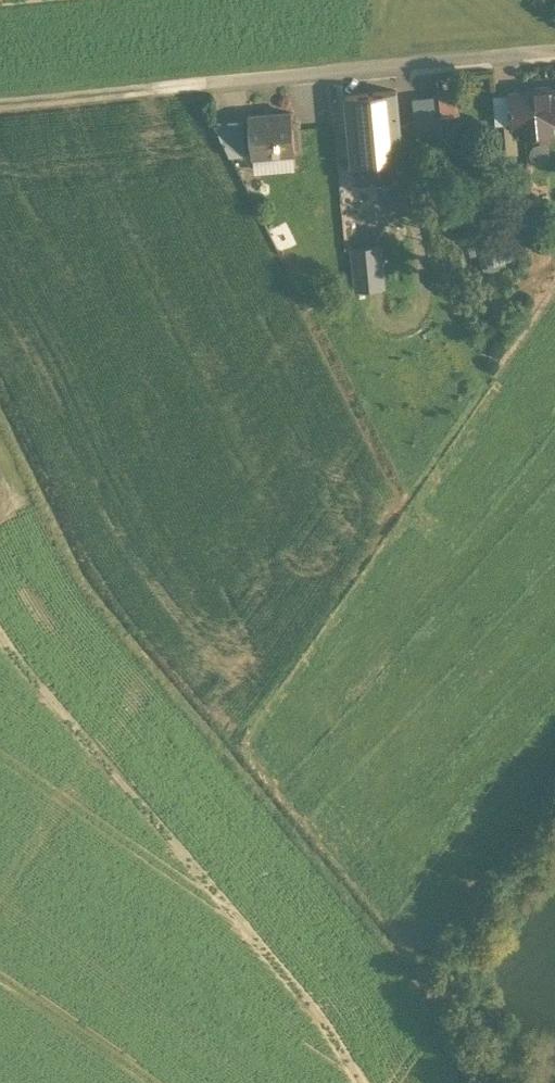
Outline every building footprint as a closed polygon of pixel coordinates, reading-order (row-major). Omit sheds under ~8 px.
[(554,131),(550,88),(511,92),(515,134),(518,134),(554,131)] [(398,90),(346,95),(353,163),(404,159),(398,90)] [(515,134),(511,92),(494,93),(496,124),(504,123),(507,154),(519,154),(518,134),(515,134)] [(439,94),(414,97),(418,136),(443,133),(439,94)] [(324,108),(313,110),(315,132),(327,131),(324,108)] [(293,111),(249,115),(252,154),(296,151),(293,111)] [(243,121),(215,123),(231,155),(246,153),(243,121)] [(508,231),(499,233),(506,260),(515,257),(508,231)] [(499,233),(477,240),(484,266),(506,260),(499,233)] [(380,246),(354,249),(358,288),(384,285),(380,246)]
